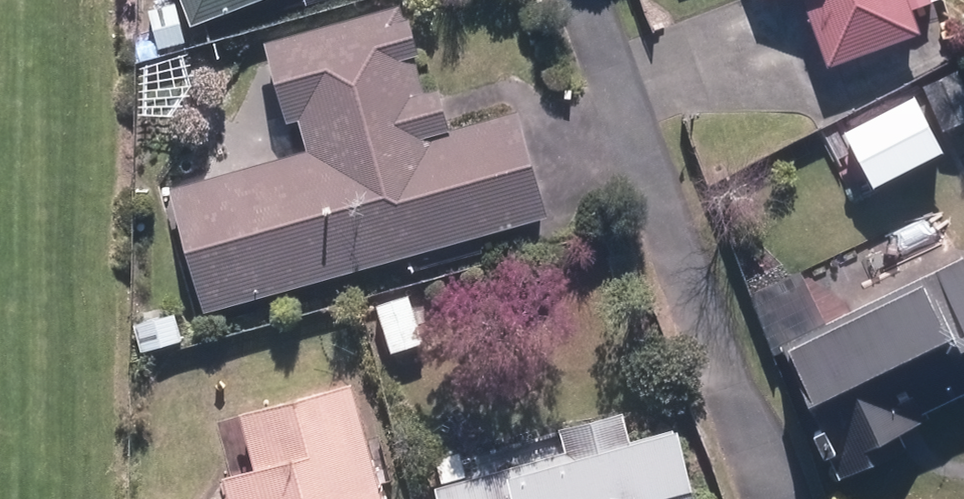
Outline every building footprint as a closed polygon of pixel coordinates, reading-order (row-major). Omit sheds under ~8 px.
[(201,22),(254,0),(191,0),(201,22)] [(836,66),(930,31),(921,5),(935,0),(811,0),(836,66)] [(429,91),(405,1),(270,38),(294,127),(303,125),(310,148),(175,184),(210,313),(592,209),(563,100),(459,128),(448,86),(429,91)] [(924,82),(947,131),(963,123),(963,63),(924,82)] [(788,344),(854,475),(905,450),(898,435),(938,415),(936,410),(963,395),(963,256),(788,344)] [(424,293),(376,310),(390,351),(439,334),(424,293)] [(247,410),(262,464),(226,474),(232,498),(395,498),(362,379),(247,410)] [(695,422),(638,437),(631,409),(568,425),(575,453),(444,486),(447,498),(715,498),(695,422)]
